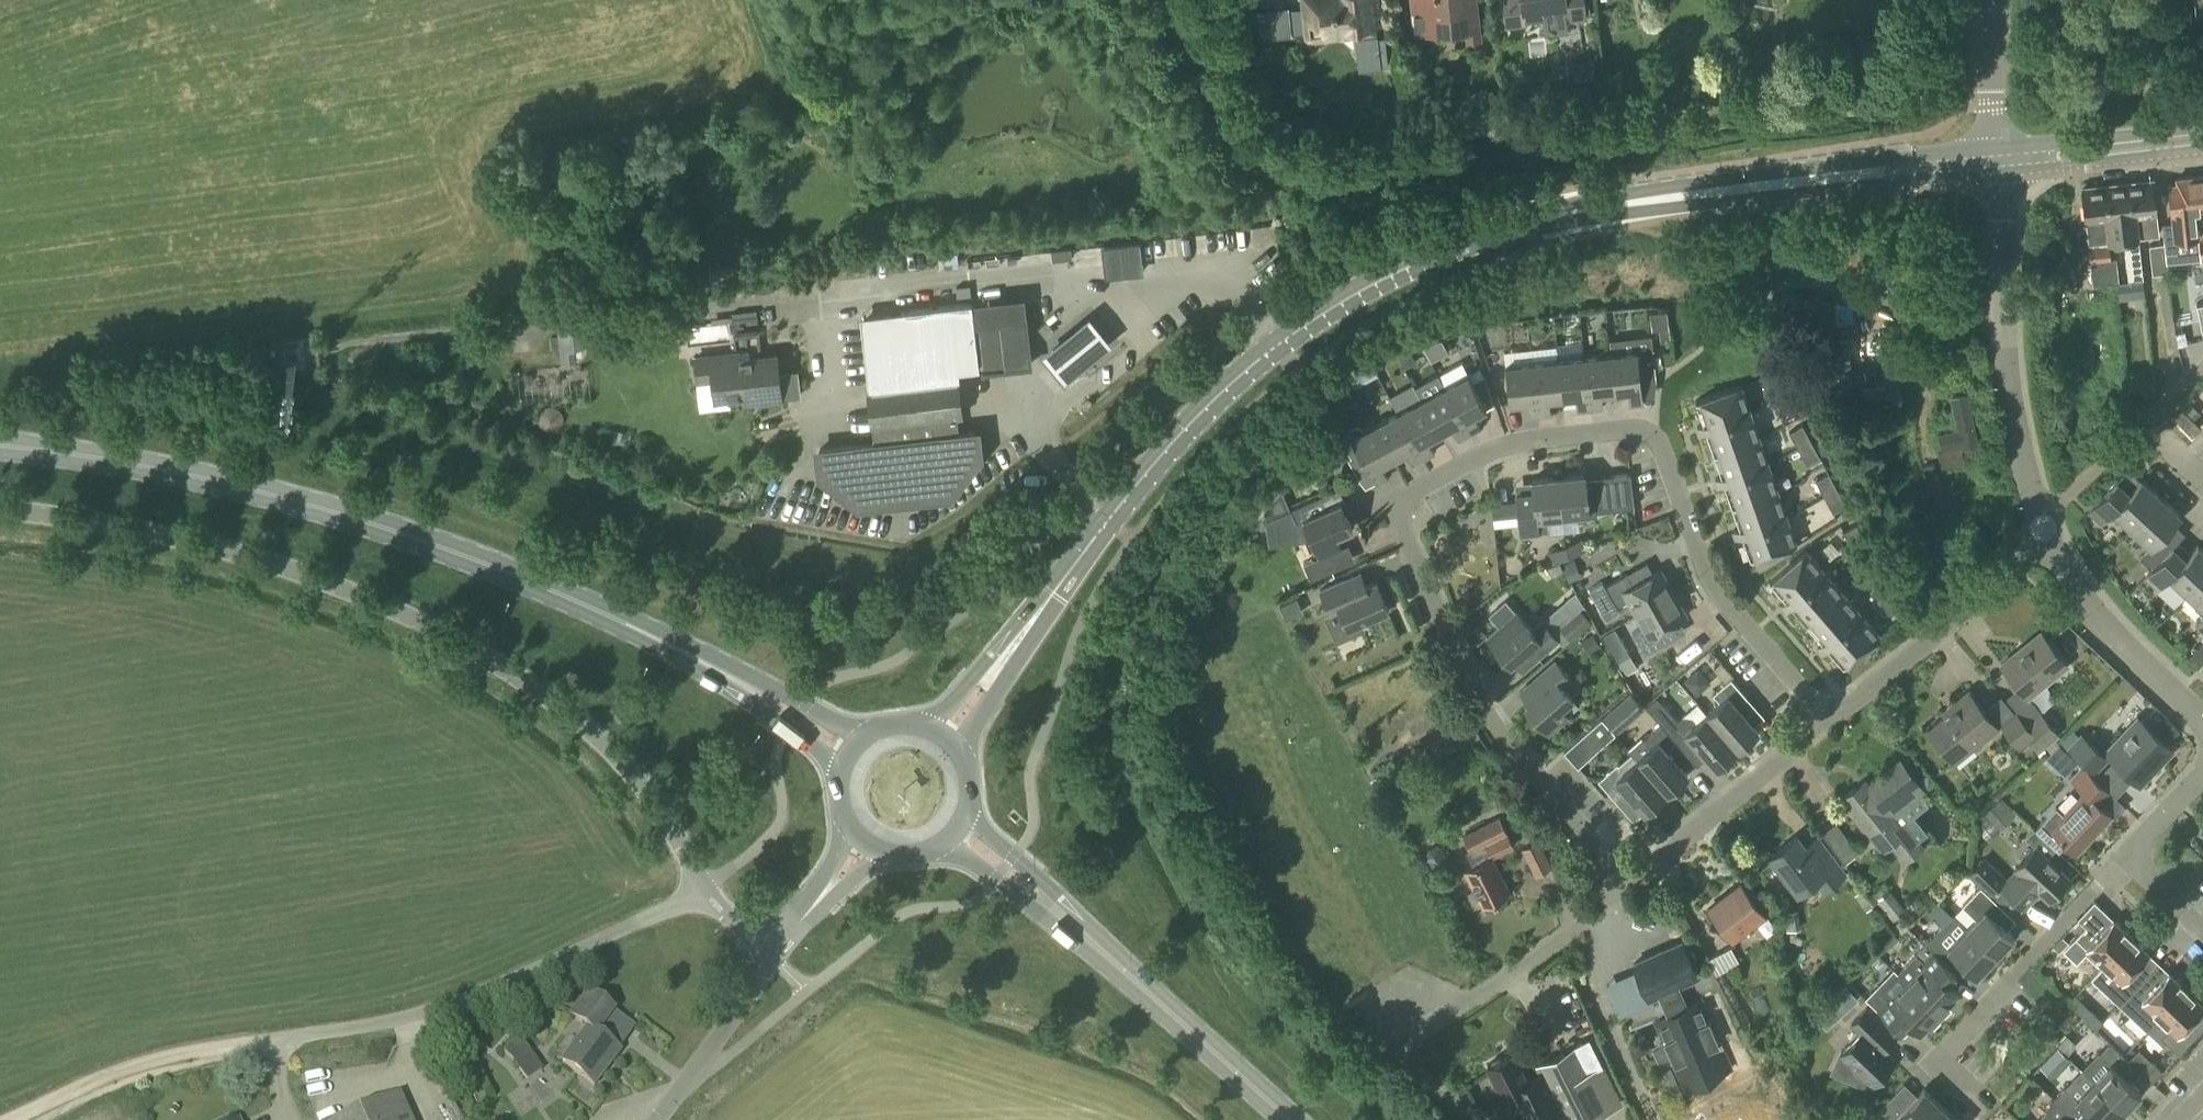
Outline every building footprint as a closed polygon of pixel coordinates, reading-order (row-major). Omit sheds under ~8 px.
[(1310,22),(1315,21),(1322,31),(1342,29),(1343,34),(1358,32),(1358,27),(1378,25),(1375,0),(1308,0),(1310,22)] [(1464,0),(1412,0),(1415,34),(1466,29),(1467,39),(1481,38),(1479,14),(1465,16),(1464,0)] [(1505,14),(1505,31),(1526,28),(1525,23),(1542,22),(1543,36),(1566,34),(1565,24),(1585,22),(1586,22),(1586,19),(1590,19),(1589,0),(1503,0),(1505,14)] [(2176,184),(2168,185),(2171,223),(2162,224),(2164,241),(2173,240),(2173,241),(2199,238),(2197,213),(2202,212),(2199,175),(2176,178),(2176,184)] [(2124,184),(2127,214),(2131,214),(2133,238),(2139,236),(2153,234),(2151,215),(2155,215),(2152,181),(2124,184)] [(2124,184),(2101,187),(2106,239),(2123,237),(2128,280),(2143,279),(2139,236),(2133,238),(2131,214),(2127,214),(2124,184)] [(2101,187),(2082,189),(2088,241),(2106,239),(2101,187)] [(2152,274),(2168,272),(2164,243),(2149,245),(2152,274)] [(2110,258),(2109,244),(2088,246),(2093,284),(2118,281),(2115,257),(2110,258)] [(711,282),(746,278),(744,260),(709,264),(711,282)] [(2157,298),(2155,281),(2139,282),(2140,299),(2157,298)] [(2100,298),(2101,310),(2120,308),(2119,296),(2100,298)] [(879,317),(860,320),(875,443),(823,450),(825,473),(860,500),(948,490),(975,455),(973,432),(959,433),(957,416),(962,415),(957,371),(980,369),(972,302),(879,313),(879,317)] [(1653,312),(1650,313),(1652,329),(1655,329),(1659,329),(1660,338),(1670,337),(1667,311),(1653,312)] [(734,338),(759,335),(757,315),(732,318),(734,338)] [(984,368),(1030,363),(1025,319),(979,324),(984,368)] [(1054,329),(1047,320),(1038,327),(1046,336),(1054,329)] [(1091,320),(1043,358),(1065,385),(1112,347),(1091,320)] [(2158,328),(2161,353),(2185,350),(2182,325),(2158,328)] [(1840,374),(1856,373),(1853,334),(1837,335),(1840,374)] [(1611,353),(1615,391),(1628,389),(1629,404),(1643,402),(1642,388),(1643,388),(1646,384),(1646,382),(1656,381),(1653,348),(1611,353)] [(1445,378),(1447,350),(1435,349),(1433,377),(1445,378)] [(1883,382),(1897,380),(1895,350),(1880,352),(1883,382)] [(737,359),(736,353),(693,358),(696,384),(714,382),(716,400),(758,395),(758,401),(781,399),(776,354),(737,359)] [(1601,392),(1615,391),(1611,353),(1584,356),(1589,408),(1603,406),(1601,392)] [(1577,409),(1589,408),(1584,356),(1558,359),(1562,397),(1575,395),(1577,409)] [(1549,398),(1562,397),(1558,359),(1532,362),(1537,414),(1550,412),(1549,398)] [(1524,415),(1537,414),(1532,362),(1505,365),(1509,402),(1523,401),(1524,415)] [(1358,365),(1347,371),(1354,384),(1365,377),(1358,365)] [(1445,386),(1470,432),(1481,426),(1474,413),(1486,407),(1468,374),(1445,386)] [(1772,400),(1785,393),(1776,377),(1763,384),(1772,400)] [(1698,429),(1750,411),(1741,385),(1695,401),(1703,424),(1697,426),(1698,429)] [(1458,438),(1470,432),(1445,386),(1421,399),(1440,432),(1451,426),(1458,438)] [(1953,424),(1936,427),(1940,448),(1976,442),(1966,390),(1948,393),(1953,424)] [(1785,393),(1772,400),(1781,417),(1794,409),(1785,393)] [(1428,439),(1440,432),(1421,399),(1398,412),(1423,457),(1435,451),(1428,439)] [(2185,406),(2195,417),(2200,412),(2190,402),(2185,406)] [(2193,419),(2195,417),(2185,406),(2183,408),(2181,407),(2173,415),(2191,435),(2200,426),(2193,419)] [(1714,453),(1759,437),(1750,411),(1698,429),(1700,433),(1706,431),(1714,453)] [(1412,464),(1423,457),(1398,412),(1375,424),(1393,457),(1405,451),(1412,464)] [(1382,464),(1393,457),(1375,424),(1364,430),(1362,426),(1356,424),(1343,431),(1340,437),(1351,456),(1347,457),(1353,468),(1365,462),(1376,483),(1388,476),(1382,464)] [(1798,448),(1811,441),(1803,424),(1789,432),(1798,448)] [(1716,482),(1768,464),(1759,437),(1714,453),(1721,476),(1715,478),(1716,482)] [(1811,441),(1798,448),(1807,464),(1820,457),(1811,441)] [(1732,506),(1777,490),(1768,464),(1716,482),(1718,485),(1724,483),(1732,506)] [(1558,476),(1562,514),(1578,513),(1578,517),(1598,515),(1597,510),(1634,506),(1630,473),(1601,476),(1603,494),(1587,496),(1584,473),(1558,476)] [(1824,496),(1838,489),(1829,473),(1815,480),(1824,496)] [(1540,534),(1539,532),(1549,531),(1547,516),(1562,514),(1558,476),(1532,479),(1534,501),(1516,503),(1516,500),(1491,503),(1492,514),(1517,511),(1520,536),(1540,534)] [(2132,527),(2161,496),(2141,477),(2128,491),(2121,499),(2109,488),(2089,510),(2101,521),(2109,513),(2117,521),(2121,517),(2132,527)] [(1838,489),(1824,496),(1833,513),(1847,505),(1838,489)] [(1315,498),(1290,509),(1282,490),(1264,512),(1267,519),(1264,521),(1269,545),(1312,539),(1319,556),(1340,547),(1335,535),(1352,528),(1341,502),(1321,511),(1315,498)] [(1735,534),(1787,516),(1777,490),(1732,506),(1740,529),(1733,531),(1735,534)] [(2152,568),(2164,555),(2171,547),(2159,535),(2179,513),(2161,496),(2132,527),(2151,544),(2139,557),(2151,568),(2152,568)] [(1787,516),(1735,534),(1736,538),(1742,535),(1750,559),(1796,543),(1787,516)] [(1852,548),(1866,540),(1857,524),(1843,531),(1852,548)] [(1866,540),(1852,548),(1861,564),(1875,557),(1866,540)] [(2202,577),(2202,549),(2197,543),(2177,565),(2164,555),(2152,568),(2151,568),(2143,576),(2156,588),(2169,574),(2189,593),(2202,577)] [(1783,607),(1825,571),(1806,550),(1770,581),(1786,600),(1781,604),(1783,607)] [(1636,614),(1674,592),(1660,569),(1633,584),(1627,574),(1606,586),(1617,607),(1628,600),(1636,614)] [(1806,624),(1843,592),(1825,571),(1783,607),(1786,610),(1791,605),(1806,624)] [(2189,593),(2198,601),(2194,606),(2202,614),(2195,622),(2202,629),(2202,577),(2189,593)] [(1351,593),(1344,578),(1320,589),(1331,614),(1340,610),(1348,628),(1388,611),(1376,582),(1351,593)] [(1674,592),(1636,614),(1643,627),(1632,634),(1644,654),(1665,642),(1659,631),(1687,615),(1674,592)] [(1820,649),(1861,613),(1843,592),(1806,624),(1822,642),(1817,646),(1820,649)] [(1295,598),(1279,605),(1286,619),(1301,613),(1295,598)] [(1487,636),(1510,663),(1529,647),(1538,657),(1558,639),(1542,621),(1532,630),(1515,609),(1505,599),(1488,614),(1499,625),(1487,636)] [(1582,639),(1602,622),(1594,612),(1574,629),(1582,639)] [(1861,613),(1820,649),(1822,651),(1827,647),(1843,666),(1880,634),(1861,613)] [(1618,660),(1631,653),(1615,627),(1603,635),(1618,660)] [(1392,653),(1383,655),(1375,629),(1347,637),(1361,683),(1379,678),(1377,674),(1396,667),(1392,653)] [(2040,631),(2001,663),(2027,695),(2067,664),(2040,631)] [(1549,732),(1568,716),(1561,708),(1573,697),(1563,686),(1571,679),(1555,661),(1534,679),(1543,689),(1525,705),(1549,732)] [(1707,712),(1737,748),(1758,729),(1738,706),(1748,698),(1731,678),(1712,693),(1719,701),(1707,712)] [(1927,728),(1954,761),(1998,726),(1968,689),(1952,702),(1955,706),(1927,728)] [(1617,732),(1645,707),(1630,691),(1602,716),(1617,732)] [(1737,748),(1707,712),(1696,722),(1692,717),(1683,716),(1678,721),(1656,696),(1645,706),(1661,724),(1679,744),(1683,749),(1693,740),(1715,766),(1737,748)] [(2026,722),(2045,745),(2059,734),(2040,710),(2026,722)] [(2035,734),(2016,711),(2000,724),(2018,747),(2035,734)] [(2140,783),(2172,749),(2137,717),(2103,753),(2080,731),(2066,746),(2095,773),(2111,756),(2140,783)] [(1669,752),(1679,744),(1661,724),(1643,739),(1641,737),(1628,748),(1637,759),(1666,792),(1687,773),(1669,752)] [(1602,747),(1588,731),(1565,750),(1579,766),(1602,747)] [(1645,811),(1666,792),(1637,759),(1624,770),(1617,762),(1598,779),(1615,799),(1627,790),(1645,811)] [(1924,792),(1916,783),(1917,782),(1899,759),(1861,790),(1857,785),(1841,797),(1847,804),(1845,805),(1862,826),(1864,828),(1865,827),(1884,850),(1890,845),(1904,862),(1924,846),(1908,826),(1904,829),(1886,807),(1892,802),(1900,812),(1924,792)] [(2111,814),(2100,804),(2111,792),(2082,765),(2071,777),(2085,791),(2064,813),(2056,806),(2035,828),(2058,850),(2066,842),(2076,851),(2111,814)] [(1982,823),(1997,838),(2024,812),(2009,796),(1982,823)] [(1483,906),(1510,893),(1492,857),(1514,846),(1500,817),(1462,835),(1470,850),(1467,852),(1473,865),(1464,870),(1483,906)] [(1844,863),(1859,852),(1836,822),(1821,832),(1844,863)] [(1817,862),(1796,835),(1770,855),(1798,891),(1815,878),(1824,889),(1845,873),(1829,853),(1817,862)] [(1535,874),(1551,866),(1538,841),(1523,849),(1535,874)] [(2036,845),(2006,876),(1984,856),(1967,874),(1980,886),(1989,894),(1998,885),(2024,909),(2041,892),(2048,897),(2068,876),(2036,845)] [(1776,932),(1764,916),(1740,884),(1707,908),(1731,940),(1751,926),(1763,942),(1776,932)] [(1994,955),(2013,935),(1992,915),(2001,906),(1989,894),(1980,886),(1962,905),(1975,917),(1966,927),(1965,928),(1994,955)] [(1892,920),(1906,909),(1890,889),(1876,900),(1892,920)] [(2104,965),(2132,935),(2102,908),(2075,937),(2086,947),(2085,947),(2088,950),(2085,953),(2098,965),(2101,962),(2104,965)] [(1925,943),(1944,962),(1953,952),(1976,974),(1994,955),(1965,928),(1966,927),(1953,914),(1925,943)] [(2119,1005),(2144,978),(2134,968),(2149,952),(2132,935),(2104,965),(2091,978),(2119,1005)] [(1732,1090),(1725,1072),(1729,1070),(1699,1001),(1687,1006),(1678,984),(1696,976),(1681,942),(1633,963),(1649,1000),(1659,996),(1667,1014),(1655,1020),(1686,1089),(1702,1083),(1709,1100),(1732,1090)] [(1935,971),(1944,962),(1925,943),(1897,973),(1939,1013),(1958,993),(1946,981),(1935,971)] [(1716,954),(1723,972),(1746,964),(1739,946),(1716,954)] [(2147,1030),(2187,988),(2169,970),(2153,987),(2144,978),(2119,1005),(2147,1030)] [(1921,1032),(1939,1013),(1897,973),(1869,1001),(1904,1035),(1913,1025),(1921,1032)] [(2147,1030),(2157,1040),(2161,1036),(2178,1052),(2201,1029),(2191,1019),(2202,1007),(2202,1003),(2201,1000),(2202,997),(2202,994),(2195,986),(2190,990),(2187,988),(2147,1030)] [(594,1086),(621,1051),(598,1034),(615,1011),(590,992),(572,1016),(588,1029),(563,1062),(594,1086)] [(1818,1030),(1837,1013),(1827,1002),(1808,1020),(1818,1030)] [(1894,1060),(1883,1049),(1895,1036),(1865,1008),(1851,1023),(1860,1032),(1841,1052),(1839,1051),(1829,1072),(1865,1088),(1870,1083),(1871,1084),(1894,1060)] [(1487,1064),(1503,1097),(1505,1096),(1514,1092),(1522,1110),(1526,1108),(1532,1119),(1591,1119),(1608,1111),(1588,1071),(1602,1064),(1589,1038),(1575,1046),(1545,1061),(1537,1065),(1541,1074),(1528,1081),(1513,1051),(1487,1064)] [(517,1063),(526,1053),(513,1041),(504,1052),(517,1063)] [(2092,1080),(2123,1109),(2140,1090),(2126,1076),(2136,1066),(2128,1059),(2110,1042),(2100,1053),(2098,1051),(2082,1069),(2093,1079),(2092,1080)] [(2139,1048),(2128,1059),(2136,1066),(2152,1082),(2162,1071),(2139,1048)] [(2123,1109),(2092,1080),(2076,1098),(2064,1087),(2053,1098),(2075,1118),(2085,1107),(2099,1119),(2113,1119),(2123,1109)] [(1943,1106),(1923,1088),(1917,1094),(1904,1082),(1871,1118),(1873,1119),(1930,1119),(1943,1106)] [(401,1094),(343,1119),(413,1119),(401,1094)] [(2075,1118),(2053,1098),(2044,1107),(2046,1110),(2037,1119),(2073,1119),(2075,1118)] [(1943,1106),(1930,1119),(1958,1119),(1943,1106)]
